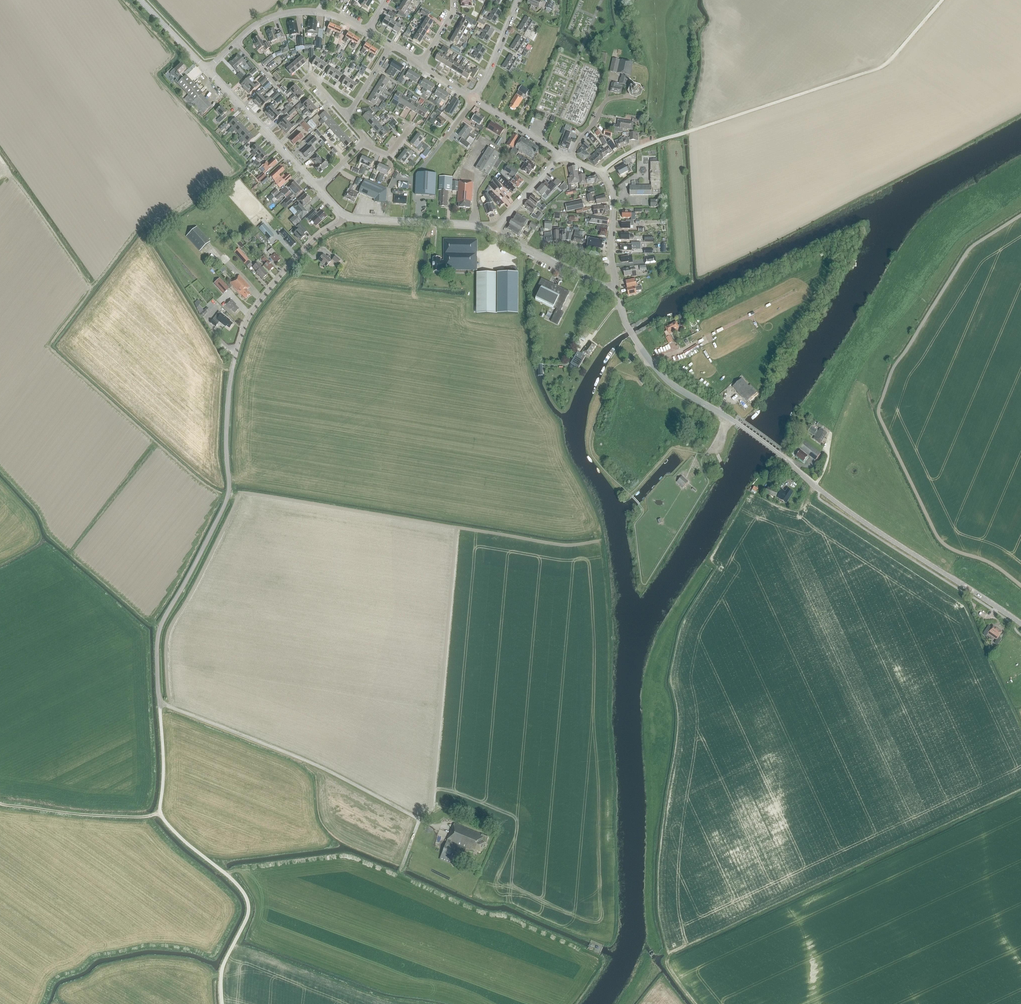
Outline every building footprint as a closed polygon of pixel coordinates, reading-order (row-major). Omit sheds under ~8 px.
[(361,5),(367,9),(371,4),(364,0),(358,0),(362,2),(361,5)] [(411,3),(411,4),(404,0),(401,5),(407,9),(408,8),(410,5),(413,7),(414,5),(411,3)] [(549,0),(546,8),(552,10),(555,3),(549,0)] [(408,8),(407,9),(401,5),(397,11),(399,12),(397,14),(404,19),(406,16),(404,15),(406,10),(410,13),(411,11),(408,8)] [(488,12),(491,14),(498,18),(502,12),(495,7),(492,12),(489,10),(488,12)] [(425,20),(423,23),(423,24),(429,28),(433,22),(426,18),(429,14),(422,10),(423,9),(420,8),(418,12),(423,15),(421,17),(425,20)] [(498,18),(491,14),(488,18),(485,16),(484,18),(494,24),(498,18)] [(392,17),(390,20),(386,17),(382,24),(387,27),(391,21),(392,21),(394,18),(392,17)] [(525,17),(522,23),(529,28),(531,24),(534,25),(536,23),(525,17)] [(387,27),(393,31),(397,24),(397,25),(400,21),(398,20),(396,23),(392,21),(391,21),(387,27)] [(422,25),(420,28),(419,29),(426,33),(429,28),(423,24),(423,23),(419,20),(418,22),(422,25)] [(463,20),(459,25),(466,29),(466,30),(470,33),(471,30),(467,28),(470,24),(463,20)] [(298,34),(296,21),(288,23),(290,36),(298,34)] [(306,33),(318,35),(318,29),(315,29),(316,21),(309,21),(308,24),(307,24),(306,33)] [(397,24),(393,31),(398,34),(400,32),(402,33),(403,31),(401,30),(402,28),(403,28),(405,25),(403,23),(401,27),(397,25),(397,24)] [(529,28),(522,23),(518,29),(525,34),(528,30),(531,32),(532,30),(529,28)] [(330,30),(334,31),(336,26),(329,24),(327,29),(326,33),(329,34),(330,30)] [(459,25),(456,31),(463,35),(463,36),(467,38),(468,36),(464,33),(466,30),(466,29),(459,25)] [(336,26),(334,31),(337,33),(335,37),(338,38),(340,34),(342,29),(336,26)] [(419,30),(417,33),(416,34),(423,38),(426,33),(419,29),(420,28),(416,26),(415,28),(419,30)] [(480,31),(483,33),(491,37),(494,31),(487,26),(484,31),(480,28),(479,30),(480,31)] [(266,32),(270,42),(277,39),(283,36),(281,31),(275,33),(273,29),(269,30),(269,29),(267,30),(267,31),(266,32)] [(416,34),(417,33),(413,31),(412,32),(411,33),(415,36),(413,40),(419,44),(423,38),(416,34)] [(456,31),(453,36),(460,40),(459,41),(463,43),(465,41),(461,39),(463,36),(463,35),(456,31)] [(348,39),(351,41),(354,36),(348,33),(345,37),(343,41),(346,43),(348,39)] [(491,37),(483,33),(481,37),(478,35),(476,37),(487,43),(491,37)] [(351,41),(354,43),(351,47),(354,48),(357,44),(357,45),(360,40),(354,36),(351,41)] [(460,40),(453,36),(450,42),(456,46),(460,49),(461,47),(457,44),(459,41),(460,40)] [(518,36),(514,42),(521,47),(524,42),(527,44),(528,42),(518,36)] [(263,47),(265,50),(270,48),(267,43),(264,44),(261,40),(260,41),(258,37),(253,40),(255,44),(254,44),(258,50),(263,47)] [(521,47),(514,42),(510,48),(517,53),(520,49),(523,50),(524,48),(521,47)] [(366,50),(369,52),(371,47),(366,44),(363,48),(361,52),(363,54),(366,50)] [(472,50),(475,52),(483,56),(487,50),(479,45),(477,50),(474,48),(472,50)] [(280,48),(282,54),(289,51),(287,46),(280,48)] [(439,53),(435,60),(441,63),(445,57),(448,53),(446,52),(448,49),(443,46),(441,49),(446,52),(443,56),(439,53)] [(369,52),(371,54),(369,58),(372,59),(374,55),(377,51),(371,47),(369,52)] [(483,56),(475,52),(473,56),(470,54),(469,56),(479,62),(483,56)] [(296,60),(296,61),(301,67),(306,63),(301,57),(298,53),(297,54),(300,58),(296,60)] [(237,55),(233,59),(239,65),(241,63),(245,66),(246,65),(243,61),(237,55)] [(441,63),(446,66),(450,60),(451,60),(453,57),(451,55),(449,59),(445,57),(441,63)] [(510,55),(506,61),(513,65),(516,61),(519,63),(520,61),(510,55)] [(296,71),(297,70),(301,67),(296,61),(296,60),(294,57),(292,59),(295,62),(292,64),(291,65),(296,71)] [(325,58),(324,58),(323,57),(320,61),(316,58),(312,65),(317,68),(321,62),(322,62),(325,58)] [(609,72),(622,74),(621,78),(620,78),(619,84),(626,85),(629,75),(630,75),(633,63),(612,58),(609,72)] [(239,65),(233,59),(228,63),(234,69),(238,73),(239,71),(236,68),(239,65)] [(446,66),(451,70),(455,63),(456,64),(459,60),(456,59),(454,62),(451,60),(450,60),(446,66)] [(267,67),(269,70),(275,64),(273,61),(268,65),(268,66),(267,67)] [(291,75),(296,71),(291,65),(292,64),(289,61),(287,63),(290,66),(286,69),(291,75)] [(322,62),(321,62),(317,68),(322,72),(327,65),(327,66),(330,62),(328,61),(325,64),(322,62)] [(390,78),(391,77),(399,64),(394,61),(390,67),(387,72),(385,75),(390,78)] [(513,65),(506,61),(502,67),(509,72),(512,67),(515,69),(516,67),(513,65)] [(451,70),(457,73),(461,67),(462,67),(464,63),(463,63),(462,62),(459,66),(456,64),(455,63),(451,70)] [(175,70),(173,70),(171,72),(170,72),(170,74),(172,76),(173,76),(176,79),(174,81),(183,90),(180,92),(182,94),(182,95),(185,99),(184,99),(190,105),(191,104),(201,115),(203,114),(212,106),(201,95),(203,93),(186,75),(183,77),(181,74),(184,71),(184,72),(188,69),(185,66),(183,67),(181,64),(175,70)] [(404,67),(399,64),(391,77),(393,78),(397,72),(400,74),(404,67)] [(457,73),(462,76),(466,70),(467,70),(469,66),(468,66),(467,65),(465,69),(462,67),(461,67),(457,73)] [(339,68),(338,68),(337,67),(335,71),(331,68),(327,74),(332,78),(336,71),(337,72),(339,68)] [(251,76),(257,71),(254,68),(249,73),(251,76)] [(466,70),(462,76),(467,80),(470,76),(473,78),(478,70),(476,69),(475,68),(475,70),(473,68),(470,72),(467,70),(466,70)] [(337,72),(336,71),(332,78),(337,82),(342,75),(345,72),(343,70),(340,74),(337,72)] [(406,77),(411,80),(415,74),(410,71),(406,77)] [(420,77),(415,74),(411,80),(410,82),(408,86),(410,87),(413,82),(416,83),(420,77)] [(241,85),(245,89),(251,83),(249,81),(252,78),(251,76),(247,79),(241,85)] [(383,76),(379,82),(386,86),(389,80),(383,76)] [(258,82),(261,85),(266,80),(263,77),(258,82)] [(354,78),(353,77),(352,77),(350,81),(346,78),(341,84),(347,88),(351,81),(352,82),(354,78)] [(352,82),(351,81),(347,88),(352,91),(357,85),(360,82),(358,80),(355,84),(352,82)] [(419,95),(421,97),(430,83),(424,80),(420,86),(423,88),(419,95)] [(261,87),(265,91),(271,85),(267,81),(261,87)] [(379,82),(375,88),(382,93),(386,86),(379,82)] [(610,91),(621,94),(623,85),(616,84),(616,83),(613,82),(612,83),(611,83),(611,86),(610,91)] [(251,83),(245,89),(249,94),(255,88),(259,85),(257,83),(254,86),(251,83)] [(430,83),(421,97),(424,98),(425,96),(424,95),(427,91),(431,92),(434,86),(430,83)] [(299,90),(295,85),(289,91),(289,90),(286,93),(287,95),(290,92),(293,95),(294,95),(299,90)] [(516,107),(517,107),(523,98),(521,97),(523,94),(525,96),(529,90),(522,86),(516,94),(510,103),(511,104),(509,107),(514,110),(516,107)] [(638,94),(639,91),(644,89),(643,86),(638,88),(635,87),(632,88),(631,91),(632,94),(635,95),(638,94)] [(378,99),(383,102),(384,102),(385,99),(380,96),(382,93),(375,88),(371,94),(378,99)] [(435,102),(437,103),(444,92),(439,89),(435,95),(438,97),(435,102)] [(252,99),(256,104),(262,98),(260,95),(263,92),(261,90),(258,93),(252,99)] [(304,95),(299,90),(294,95),(293,95),(290,98),(291,99),(295,97),(298,100),(304,95)] [(270,98),(272,101),(279,95),(276,92),(270,98)] [(393,99),(399,103),(404,96),(397,92),(393,99)] [(399,103),(405,106),(410,100),(409,100),(413,94),(410,92),(407,98),(404,96),(399,103)] [(444,92),(437,103),(439,105),(442,100),(445,101),(449,95),(444,92)] [(374,105),(378,99),(371,94),(367,101),(374,105)] [(273,101),(277,104),(283,98),(280,95),(273,101)] [(262,98),(256,104),(260,108),(266,102),(270,99),(268,97),(265,100),(262,98)] [(447,112),(446,113),(451,116),(460,102),(455,99),(453,98),(450,103),(452,104),(450,106),(449,105),(445,111),(447,112)] [(300,109),(303,107),(306,110),(307,110),(312,105),(308,100),(302,105),(300,102),(296,106),(298,108),(299,108),(300,109)] [(405,106),(412,110),(416,103),(410,100),(405,106)] [(264,113),(268,117),(275,111),(272,108),(276,105),(274,103),(271,107),(264,113)] [(412,110),(418,114),(422,107),(416,103),(412,110)] [(282,113),(284,115),(292,108),(288,104),(284,108),(286,109),(282,113)] [(317,110),(312,105),(307,110),(306,110),(303,113),(304,114),(308,111),(311,115),(317,110)] [(221,106),(216,111),(221,116),(217,120),(219,123),(226,117),(224,114),(226,112),(221,106)] [(422,107),(418,114),(424,118),(428,111),(422,107)] [(287,113),(290,116),(295,111),(292,108),(287,113)] [(363,117),(367,122),(373,117),(372,115),(374,113),(370,108),(363,109),(363,112),(365,115),(363,117)] [(436,121),(438,123),(437,124),(437,126),(439,127),(441,127),(442,125),(442,126),(446,121),(440,116),(443,112),(438,108),(434,113),(436,114),(432,120),(431,119),(429,121),(433,125),(436,121)] [(275,111),(268,117),(273,122),(279,116),(279,115),(282,112),(281,110),(277,114),(275,111)] [(322,125),(325,122),(330,118),(325,111),(319,116),(322,119),(319,121),(319,122),(322,125)] [(484,117),(477,112),(475,116),(474,115),(471,121),(477,124),(475,127),(481,131),(483,128),(484,126),(481,124),(483,121),(483,120),(484,117)] [(278,125),(282,129),(289,123),(286,121),(289,118),(288,116),(284,119),(278,125)] [(367,122),(372,128),(378,122),(373,117),(367,122)] [(229,129),(231,131),(240,123),(235,118),(229,124),(232,127),(229,129)] [(325,122),(330,128),(335,124),(330,118),(325,122)] [(307,123),(312,130),(316,126),(311,120),(307,123)] [(613,131),(622,132),(623,129),(632,130),(633,122),(618,120),(617,126),(614,125),(613,131)] [(219,128),(222,131),(228,126),(225,122),(219,128)] [(300,125),(306,132),(310,128),(304,122),(300,125)] [(372,128),(377,133),(383,128),(378,122),(372,128)] [(504,129),(498,125),(497,126),(491,122),(487,129),(499,136),(504,129)] [(231,131),(232,133),(235,130),(238,134),(244,128),(240,123),(231,131)] [(289,123),(282,129),(286,134),(293,128),(296,125),(294,123),(291,126),(289,123)] [(330,128),(335,135),(341,130),(335,124),(330,128)] [(569,132),(571,126),(566,124),(564,130),(565,130),(561,141),(562,141),(559,146),(568,150),(570,144),(572,140),(567,139),(570,132),(569,132)] [(385,126),(383,128),(377,133),(382,138),(388,133),(390,131),(385,126)] [(466,126),(462,131),(470,137),(473,139),(475,137),(472,135),(470,134),(472,131),(466,126)] [(249,133),(244,128),(238,134),(241,137),(238,139),(240,141),(249,133)] [(335,135),(341,141),(346,136),(341,130),(335,135)] [(295,135),(289,140),(294,145),(299,140),(300,140),(303,137),(298,131),(294,134),(295,135)] [(466,141),(470,137),(462,131),(459,136),(462,138),(459,142),(467,148),(470,144),(466,141)] [(625,137),(615,141),(618,149),(628,145),(628,144),(629,143),(628,141),(629,140),(636,140),(636,132),(630,132),(630,137),(626,139),(625,137)] [(254,138),(249,133),(240,141),(242,143),(244,140),(247,144),(254,138)] [(418,134),(414,139),(427,149),(429,147),(422,141),(424,139),(418,134)] [(525,141),(522,139),(520,142),(519,141),(517,145),(518,145),(516,147),(514,146),(519,138),(518,137),(519,136),(516,134),(515,136),(513,134),(506,145),(513,149),(510,153),(516,156),(518,152),(522,154),(523,154),(533,161),(535,158),(536,159),(537,157),(537,158),(538,157),(539,155),(540,153),(539,152),(540,150),(530,143),(530,142),(526,139),(525,141)] [(597,140),(592,135),(589,138),(594,143),(597,140)] [(306,158),(314,151),(310,146),(317,141),(312,136),(306,142),(309,145),(300,152),(306,158)] [(346,136),(341,141),(346,147),(352,142),(346,136)] [(503,140),(499,137),(495,144),(499,147),(503,140)] [(604,146),(602,147),(608,155),(612,152),(602,137),(600,139),(604,146)] [(607,143),(612,151),(616,148),(611,140),(609,142),(607,138),(603,138),(607,143)] [(421,147),(426,151),(427,149),(414,139),(410,144),(419,150),(421,147)] [(585,151),(587,149),(587,150),(590,147),(585,142),(582,145),(583,146),(582,147),(581,147),(577,152),(578,153),(577,154),(584,160),(585,159),(586,159),(590,155),(585,151)] [(251,153),(252,155),(260,148),(256,144),(251,149),(253,151),(251,153)] [(447,152),(454,158),(459,150),(452,144),(449,148),(450,149),(447,152)] [(598,150),(596,151),(603,158),(608,155),(602,147),(601,146),(600,147),(600,148),(598,151),(598,150)] [(251,159),(254,156),(256,154),(258,156),(263,151),(260,148),(252,155),(249,157),(251,159)] [(476,168),(488,176),(500,155),(488,148),(476,168)] [(427,149),(423,154),(421,152),(418,155),(423,159),(430,152),(427,149)] [(255,158),(256,159),(257,160),(259,158),(261,160),(267,155),(263,151),(258,156),(255,158)] [(405,151),(401,155),(414,166),(416,164),(409,158),(411,155),(405,151)] [(603,158),(596,151),(592,156),(588,160),(595,166),(603,158)] [(454,158),(447,152),(444,156),(443,156),(441,159),(448,165),(454,158)] [(316,154),(311,160),(316,165),(314,167),(319,173),(328,165),(323,159),(322,160),(316,154)] [(523,157),(519,154),(517,157),(521,160),(521,161),(525,163),(520,170),(528,175),(532,170),(533,171),(536,166),(531,164),(532,162),(527,159),(523,157)] [(414,166),(401,155),(397,160),(403,165),(405,162),(413,168),(414,166)] [(359,173),(361,174),(368,159),(362,157),(359,163),(363,165),(359,173)] [(277,163),(274,159),(268,164),(267,162),(261,167),(265,171),(263,173),(264,174),(277,163)] [(374,162),(368,159),(361,174),(363,175),(367,167),(370,168),(374,162)] [(660,195),(660,171),(659,171),(659,162),(650,162),(650,182),(651,182),(651,186),(635,186),(635,181),(632,182),(632,186),(629,186),(629,195),(660,195)] [(376,181),(378,182),(385,167),(380,164),(377,171),(380,173),(376,181)] [(518,172),(513,168),(508,165),(504,171),(514,178),(518,172)] [(617,169),(620,176),(628,172),(629,173),(632,171),(629,166),(626,167),(625,165),(617,169)] [(275,181),(280,177),(278,175),(284,170),(281,167),(275,172),(270,177),(273,180),(274,179),(275,181)] [(385,167),(378,182),(381,183),(384,175),(388,176),(391,169),(385,167)] [(578,175),(577,167),(568,168),(570,178),(567,178),(568,184),(579,183),(579,185),(584,184),(584,187),(586,187),(586,184),(585,174),(578,175)] [(264,174),(263,173),(256,179),(260,182),(266,177),(264,174)] [(436,174),(418,173),(416,175),(415,195),(435,196),(436,174)] [(278,186),(279,187),(280,187),(291,178),(287,174),(285,177),(283,175),(276,181),(279,185),(278,186)] [(592,178),(586,179),(587,184),(594,182),(595,183),(597,182),(598,183),(601,182),(596,174),(591,177),(592,178)] [(507,190),(507,189),(509,191),(509,190),(512,193),(513,192),(514,192),(515,191),(515,190),(515,189),(512,186),(511,184),(507,180),(502,175),(498,180),(503,185),(505,187),(504,187),(507,190)] [(524,181),(517,175),(511,182),(518,188),(524,181)] [(452,191),(452,181),(452,177),(439,176),(438,190),(440,190),(440,201),(440,206),(447,207),(448,191),(452,191)] [(363,180),(357,178),(354,184),(359,186),(360,187),(363,180)] [(502,187),(495,178),(492,180),(500,189),(502,187)] [(557,186),(558,187),(561,183),(557,179),(553,183),(552,182),(549,185),(545,182),(542,185),(537,191),(542,196),(545,193),(548,196),(557,186)] [(359,193),(375,200),(375,202),(386,203),(387,189),(365,180),(359,193)] [(452,181),(452,191),(458,192),(457,203),(459,203),(458,207),(470,208),(471,202),(472,199),(473,183),(452,181)] [(277,200),(283,195),(285,198),(298,186),(294,182),(288,187),(290,190),(289,191),(285,187),(274,197),(277,200)] [(344,198),(354,203),(359,194),(351,190),(353,186),(351,185),(344,198)] [(298,186),(285,198),(287,200),(285,202),(288,206),(293,201),(289,198),(294,194),(296,196),(302,190),(301,189),(298,186)] [(267,198),(269,201),(278,192),(276,189),(267,198)] [(493,201),(499,208),(504,204),(498,197),(493,192),(491,194),(489,196),(492,199),(492,200),(493,201)] [(483,195),(487,201),(485,202),(486,205),(484,205),(487,214),(493,213),(493,211),(496,209),(487,193),(483,195)] [(289,220),(295,226),(301,221),(298,218),(300,216),(302,218),(308,213),(303,207),(311,200),(305,194),(297,201),(296,200),(293,203),(295,205),(292,207),(297,213),(289,220)] [(588,203),(593,202),(596,201),(597,204),(606,202),(605,195),(595,198),(593,199),(592,194),(587,195),(588,203)] [(395,196),(394,203),(406,204),(407,197),(406,197),(406,195),(404,195),(404,197),(395,196)] [(533,195),(528,200),(539,209),(542,206),(538,203),(540,201),(533,195)] [(528,201),(524,206),(527,208),(526,209),(532,214),(537,208),(528,201)] [(565,205),(566,212),(584,208),(582,201),(565,205)] [(607,205),(593,207),(594,215),(602,215),(602,216),(608,215),(607,205)] [(307,218),(309,221),(310,220),(316,226),(326,217),(321,210),(318,213),(315,210),(307,218)] [(535,218),(539,221),(545,214),(540,210),(535,218)] [(622,211),(622,218),(631,218),(631,220),(635,220),(635,213),(631,213),(631,211),(622,211)] [(507,229),(518,236),(528,220),(524,217),(524,218),(516,213),(507,229)] [(590,216),(589,222),(601,224),(607,225),(608,219),(590,216)] [(621,229),(630,229),(630,226),(633,226),(633,220),(625,220),(625,222),(621,222),(621,229)] [(551,229),(552,222),(545,222),(544,229),(543,228),(543,231),(547,230),(547,229),(551,229)] [(263,224),(258,229),(268,240),(274,235),(263,224)] [(306,231),(300,224),(295,229),(296,231),(293,233),(300,240),(305,236),(303,234),(306,231)] [(599,236),(606,237),(608,226),(600,225),(599,236)] [(188,233),(186,235),(199,250),(205,245),(205,244),(208,242),(209,241),(196,226),(190,231),(190,232),(188,234),(188,233)] [(291,247),(296,243),(284,230),(280,233),(284,238),(285,237),(286,239),(284,241),(291,247)] [(572,241),(583,244),(584,239),(582,238),(582,236),(578,235),(579,232),(575,231),(574,236),(573,236),(572,241)] [(545,242),(553,241),(551,232),(544,233),(545,242)] [(255,237),(263,246),(267,242),(259,233),(255,237)] [(441,273),(444,273),(445,272),(445,269),(446,269),(446,270),(477,270),(477,240),(443,239),(444,261),(440,261),(440,258),(433,258),(433,272),(440,272),(441,273)] [(588,239),(587,247),(603,250),(604,246),(604,245),(605,241),(588,239)] [(238,248),(234,252),(242,262),(246,258),(238,248)] [(271,248),(268,252),(270,254),(272,255),(270,257),(275,262),(275,261),(277,263),(280,260),(279,258),(279,257),(271,248)] [(323,254),(318,260),(326,267),(331,261),(323,254)] [(628,256),(621,257),(622,263),(629,262),(629,263),(632,262),(631,254),(628,255),(628,256)] [(331,260),(337,265),(340,261),(335,256),(331,260)] [(268,261),(264,257),(262,260),(265,264),(263,266),(266,268),(269,271),(273,267),(268,261)] [(253,267),(257,271),(256,272),(262,279),(267,274),(257,263),(253,267)] [(624,276),(632,275),(632,277),(637,276),(635,268),(631,269),(631,268),(623,269),(624,276)] [(518,273),(477,273),(476,313),(497,313),(518,314),(518,273)] [(250,294),(247,290),(250,287),(239,275),(227,285),(230,288),(232,286),(235,290),(240,295),(241,295),(245,299),(250,294)] [(221,292),(227,287),(219,278),(213,283),(221,292)] [(537,296),(535,300),(553,308),(556,309),(551,321),(558,325),(564,313),(560,311),(569,292),(541,278),(538,285),(541,287),(537,296)] [(635,279),(625,281),(627,288),(626,289),(628,296),(636,294),(636,291),(642,290),(641,286),(637,287),(635,279)] [(231,309),(235,313),(239,309),(235,305),(236,304),(231,299),(226,304),(220,298),(219,298),(216,296),(214,298),(223,307),(225,305),(230,310),(231,309)] [(199,315),(202,318),(207,312),(204,310),(199,315)] [(229,320),(218,312),(210,323),(215,327),(218,323),(217,323),(218,321),(225,326),(226,326),(229,328),(232,324),(229,321),(229,320)] [(678,325),(676,322),(665,327),(667,331),(664,332),(667,337),(666,338),(669,343),(673,341),(670,336),(669,336),(669,335),(681,328),(682,330),(686,329),(684,325),(681,326),(680,324),(678,325)] [(586,348),(585,347),(582,351),(581,354),(578,352),(569,367),(572,369),(574,366),(578,369),(585,357),(584,356),(585,353),(588,356),(596,346),(591,342),(586,348)] [(685,354),(686,355),(698,348),(697,346),(685,354)] [(757,392),(750,385),(748,386),(741,379),(733,387),(746,402),(757,392)] [(820,443),(827,433),(820,429),(818,432),(817,431),(817,430),(811,427),(808,432),(814,435),(815,436),(813,439),(820,443)] [(815,461),(820,453),(804,441),(798,448),(800,450),(795,456),(803,462),(808,456),(815,461)] [(682,477),(678,481),(677,482),(683,488),(684,487),(688,483),(687,483),(688,482),(682,477)] [(778,491),(768,487),(765,493),(775,497),(778,491)] [(776,498),(782,501),(786,504),(788,500),(793,493),(792,492),(792,491),(791,490),(790,491),(787,489),(785,492),(781,489),(776,498)] [(998,638),(1002,632),(993,626),(988,634),(996,639),(997,638),(998,638)] [(439,859),(459,867),(466,848),(470,850),(471,848),(481,852),(485,842),(486,843),(488,837),(455,823),(446,844),(439,859)]
